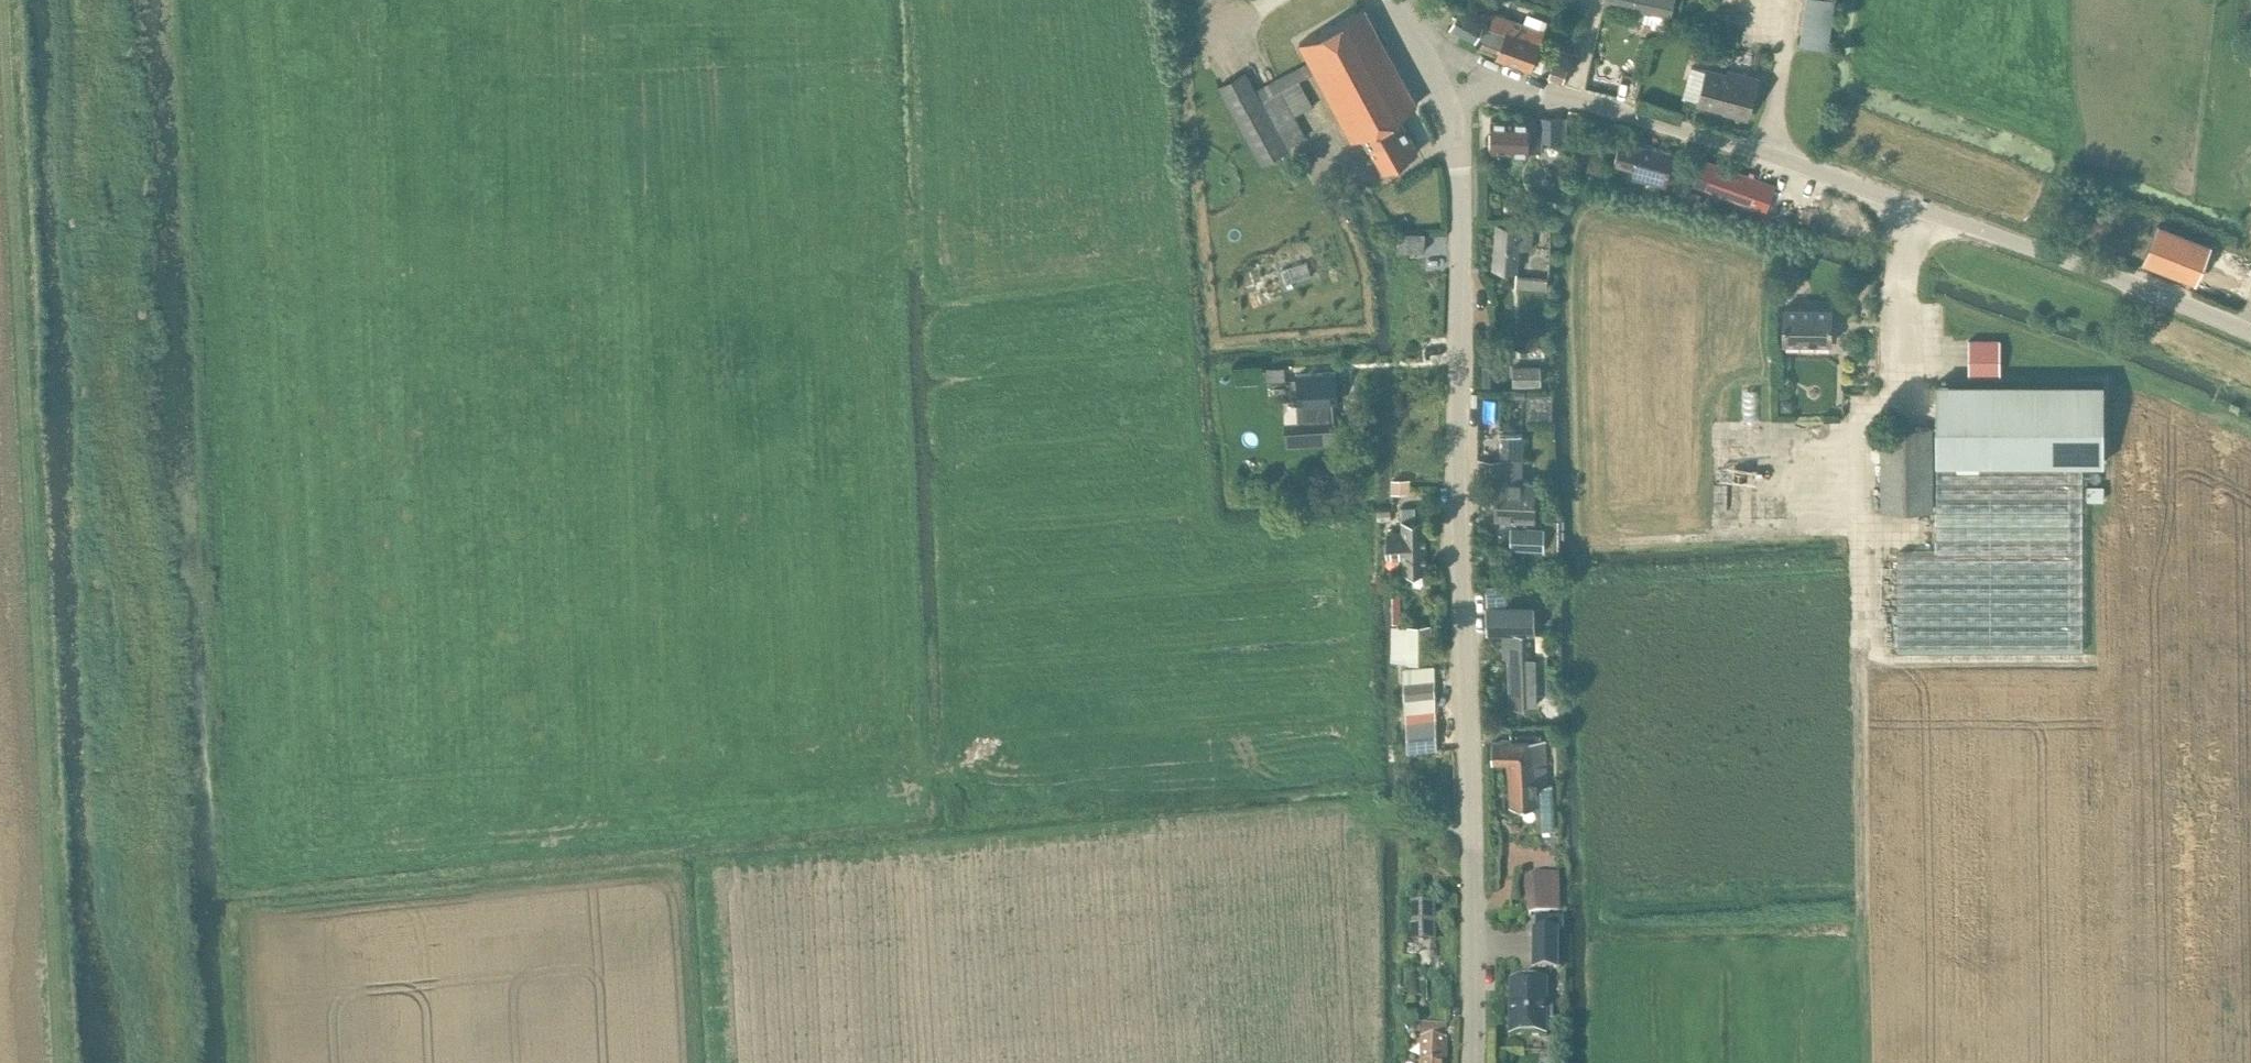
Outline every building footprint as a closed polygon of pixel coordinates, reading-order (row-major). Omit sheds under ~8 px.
[(1441,11),(1446,6),(1440,0),(1435,6),(1441,11)] [(1671,0),(1607,0),(1607,1),(1668,15),(1671,0)] [(1830,29),(1836,0),(1808,0),(1802,25),(1800,42),(1827,46),(1830,29)] [(1227,100),(1208,110),(1243,174),(1261,164),(1289,150),(1307,137),(1295,115),(1313,106),(1300,81),(1316,72),(1353,139),(1364,133),(1384,170),(1419,151),(1399,114),(1418,104),(1365,7),(1300,43),(1309,60),(1256,89),(1246,71),(1219,86),(1227,100)] [(1475,43),(1484,23),(1461,10),(1451,30),(1475,43)] [(1530,69),(1531,68),(1544,30),(1491,11),(1485,30),(1480,45),(1497,51),(1495,57),(1530,69)] [(1553,61),(1548,77),(1563,82),(1568,65),(1553,61)] [(1725,73),(1707,69),(1698,103),(1747,116),(1757,79),(1726,70),(1725,73)] [(1491,117),(1490,150),(1529,151),(1542,151),(1542,140),(1561,140),(1561,116),(1541,115),(1541,118),(1530,118),(1491,117)] [(1666,181),(1674,152),(1621,137),(1614,161),(1634,166),(1632,172),(1666,181)] [(1570,152),(1567,165),(1580,169),(1584,155),(1570,152)] [(1703,158),(1696,178),(1729,190),(1727,195),(1765,208),(1774,184),(1703,158)] [(1685,179),(1681,196),(1698,201),(1702,184),(1685,179)] [(1808,179),(1805,188),(1823,194),(1826,185),(1808,179)] [(1773,204),(1769,215),(1792,222),(1795,211),(1773,204)] [(1491,269),(1516,271),(1518,248),(1531,249),(1532,227),(1495,224),(1491,269)] [(2143,261),(2246,301),(2250,288),(2250,261),(2158,224),(2143,261)] [(1425,250),(1425,247),(1425,232),(1398,231),(1398,250),(1425,250)] [(1783,342),(1831,342),(1832,307),(1784,306),(1783,342)] [(1999,339),(1968,339),(1968,376),(1999,376),(1999,339)] [(1491,366),(1482,365),(1482,385),(1490,385),(1491,366)] [(1511,366),(1512,384),(1539,384),(1539,365),(1511,366)] [(1297,421),(1284,421),(1286,445),(1336,442),(1334,418),(1333,418),(1332,401),(1337,400),(1335,371),(1297,373),(1298,403),(1296,403),(1297,421)] [(1936,467),(1936,550),(1897,550),(1897,650),(2082,651),(2082,462),(2104,462),(2104,382),(1936,382),(1936,462),(2068,462),(2068,467),(1936,467)] [(1881,427),(1881,492),(1874,492),(1874,509),(1881,509),(1881,510),(1933,510),(1932,427),(1881,427)] [(1501,458),(1484,458),(1483,480),(1489,479),(1496,479),(1496,481),(1495,481),(1495,517),(1508,517),(1512,517),(1533,517),(1534,481),(1533,481),(1521,481),(1521,458),(1521,457),(1521,436),(1520,436),(1517,436),(1501,436),(1501,458)] [(1390,493),(1392,493),(1410,493),(1410,479),(1391,479),(1390,493)] [(1387,531),(1388,555),(1402,555),(1403,571),(1426,570),(1425,520),(1414,520),(1414,507),(1401,507),(1402,531),(1387,531)] [(1533,517),(1512,517),(1512,542),(1542,543),(1543,543),(1543,550),(1550,550),(1557,550),(1558,550),(1558,518),(1533,518),(1533,517)] [(1376,575),(1376,587),(1376,590),(1376,591),(1386,591),(1392,591),(1392,590),(1392,589),(1392,574),(1390,574),(1386,575),(1376,575)] [(1500,585),(1486,585),(1486,606),(1507,606),(1507,588),(1507,584),(1500,585)] [(1392,589),(1392,590),(1392,591),(1393,622),(1401,622),(1399,588),(1392,589)] [(1507,606),(1486,606),(1487,633),(1502,632),(1503,658),(1509,658),(1511,705),(1537,705),(1537,693),(1547,693),(1546,654),(1535,655),(1535,631),(1534,631),(1533,605),(1507,606)] [(1429,625),(1408,626),(1408,627),(1409,662),(1431,660),(1431,625),(1429,625)] [(1404,710),(1407,710),(1435,710),(1434,664),(1404,664),(1404,710)] [(1437,748),(1436,718),(1407,719),(1408,749),(1437,748)] [(1507,806),(1535,806),(1537,830),(1554,830),(1552,785),(1547,785),(1546,770),(1546,741),(1543,741),(1542,735),(1510,736),(1510,742),(1491,743),(1492,763),(1506,763),(1507,806)] [(1434,752),(1406,753),(1408,799),(1435,798),(1434,752)] [(1553,875),(1524,877),(1525,902),(1535,901),(1536,913),(1555,912),(1553,875)] [(1411,903),(1412,938),(1436,937),(1435,903),(1411,903)] [(1534,930),(1533,968),(1557,968),(1558,930),(1534,930)] [(1511,981),(1510,1034),(1546,1035),(1546,1019),(1552,1019),(1552,1002),(1546,1002),(1547,981),(1511,981)] [(1422,1025),(1422,1040),(1422,1062),(1447,1062),(1447,1040),(1447,1025),(1445,1025),(1422,1025)]
